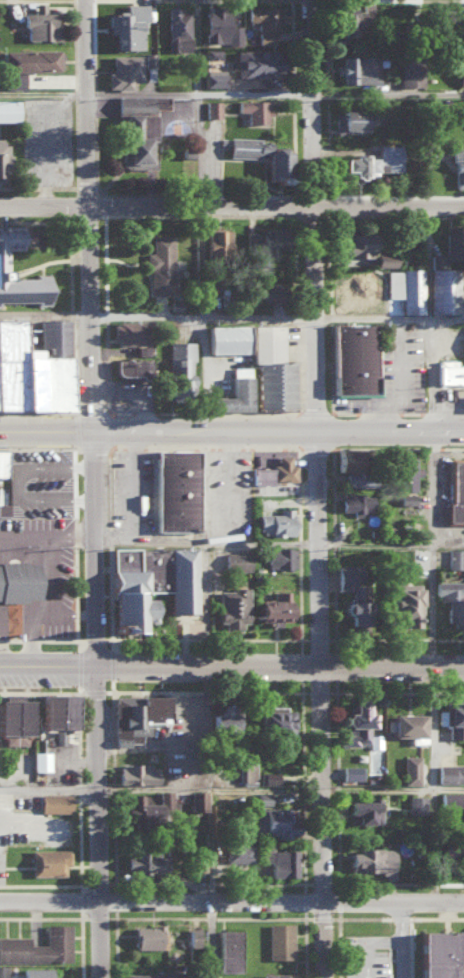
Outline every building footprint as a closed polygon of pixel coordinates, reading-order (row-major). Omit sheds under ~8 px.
[(21,11),(20,25),(25,25),(24,38),(60,39),(61,21),(53,20),(53,11),(43,11),(44,1),(33,1),(33,11),(21,11)] [(336,34),(357,35),(358,21),(370,22),(371,2),(361,2),(361,10),(352,10),(352,4),(337,3),(336,34)] [(106,32),(113,31),(113,47),(138,47),(138,31),(145,31),(145,3),(124,3),(124,12),(106,12),(106,32)] [(188,10),(179,10),(179,4),(166,5),(166,50),(189,50),(188,10)] [(283,28),(283,4),(245,6),(246,22),(255,22),(255,29),(283,28)] [(204,10),(203,40),(226,41),(228,7),(209,6),(209,10),(204,10)] [(456,8),(446,8),(445,22),(456,22),(456,8)] [(241,44),(241,25),(228,24),(227,43),(241,44)] [(273,30),(258,31),(258,43),(274,43),(273,30)] [(59,68),(59,48),(0,49),(0,70),(59,68)] [(281,49),(234,50),(235,75),(282,74),(281,49)] [(145,66),(155,66),(155,52),(144,52),(145,66)] [(105,88),(131,87),(131,80),(141,80),(141,53),(110,54),(110,71),(105,71),(105,88)] [(338,54),(338,82),(378,83),(378,75),(371,75),(371,55),(338,54)] [(399,85),(422,84),(421,56),(398,57),(399,85)] [(224,85),(223,68),(203,69),(203,86),(224,85)] [(4,71),(4,87),(23,87),(23,70),(4,71)] [(17,119),(17,99),(0,99),(0,119),(17,119)] [(267,121),(267,99),(237,99),(237,110),(246,110),(246,121),(267,121)] [(220,116),(220,100),(205,100),(206,116),(220,116)] [(362,123),(382,122),(382,107),(333,108),(333,132),(362,131),(362,123)] [(153,137),(152,113),(120,113),(121,167),(155,166),(155,156),(146,156),(145,137),(153,137)] [(227,155),(265,156),(265,175),(286,176),(287,145),(270,145),(270,141),(260,140),(260,136),(227,135),(227,155)] [(401,172),(401,144),(379,144),(379,156),(364,156),(364,154),(341,154),(341,169),(351,169),(351,172),(401,172)] [(452,186),(463,186),(463,148),(453,148),(452,186)] [(38,299),(38,303),(48,303),(47,274),(6,275),(5,248),(21,248),(20,223),(0,224),(0,300),(38,299)] [(245,230),(245,255),(275,256),(276,227),(263,226),(263,231),(245,230)] [(229,228),(205,228),(205,256),(228,257),(229,228)] [(370,255),(370,231),(337,231),(337,254),(370,255)] [(429,312),(457,312),(457,264),(461,264),(461,231),(444,231),(443,253),(429,253),(429,312)] [(151,234),(151,251),(147,251),(148,294),(173,293),(172,234),(151,234)] [(395,251),(375,251),(374,265),(394,265),(395,251)] [(421,268),(387,268),(387,297),(400,297),(401,313),(422,312),(421,268)] [(382,272),(359,272),(359,277),(333,277),(333,298),(362,298),(362,311),(375,311),(375,300),(382,300),(382,272)] [(67,318),(37,319),(38,354),(68,353),(67,318)] [(66,409),(66,355),(23,355),(23,319),(0,319),(0,409),(66,409)] [(143,344),(144,321),(113,320),(113,343),(143,344)] [(330,322),(332,393),(376,392),(374,322),(330,322)] [(245,324),(206,324),(207,351),(246,351),(245,324)] [(250,324),(251,361),(256,361),(257,408),(293,407),(293,360),(281,360),(280,324),(250,324)] [(169,340),(167,393),(191,393),(192,341),(169,340)] [(151,345),(135,344),(135,354),(151,355),(151,345)] [(113,356),(113,374),(150,373),(150,355),(113,356)] [(436,359),(436,382),(463,383),(463,363),(456,363),(456,359),(436,359)] [(248,366),(231,365),(230,395),(207,395),(206,409),(248,409),(248,366)] [(355,468),(355,448),(333,448),(333,468),(355,468)] [(197,449),(154,449),(153,530),(195,531),(197,449)] [(288,454),(275,454),(275,466),(251,466),(251,482),(294,482),(294,463),(288,463),(288,454)] [(413,489),(413,456),(392,455),(392,489),(413,489)] [(447,457),(447,523),(463,523),(463,457),(447,457)] [(365,485),(365,471),(345,472),(345,486),(365,485)] [(340,511),(371,511),(371,492),(339,493),(340,511)] [(278,513),(257,513),(257,534),(292,533),(292,507),(278,508),(278,513)] [(195,611),(194,546),(111,547),(112,623),(117,623),(117,631),(144,630),(144,621),(155,621),(154,597),(143,597),(143,590),(168,590),(169,612),(195,611)] [(265,547),(266,567),(294,567),(293,546),(265,547)] [(462,567),(463,548),(447,548),(447,567),(462,567)] [(248,570),(248,550),(223,551),(223,570),(248,570)] [(0,562),(0,600),(37,599),(37,561),(0,562)] [(335,563),(334,589),(350,590),(349,600),(346,600),(345,629),(364,629),(366,583),(359,582),(359,564),(335,563)] [(445,624),(463,625),(463,596),(461,596),(461,580),(435,580),(435,600),(445,600),(445,624)] [(414,626),(415,602),(418,603),(418,584),(390,583),(388,625),(414,626)] [(217,587),(217,621),(223,621),(223,628),(240,628),(240,621),(247,621),(247,588),(217,587)] [(286,620),(287,590),(272,590),(271,599),(257,599),(256,621),(277,622),(277,619),(286,620)] [(71,692),(39,693),(40,727),(52,727),(52,744),(63,744),(63,728),(72,727),(71,692)] [(166,695),(113,696),(113,745),(127,745),(127,741),(140,741),(140,734),(148,734),(148,721),(166,721),(166,695)] [(27,698),(0,699),(0,733),(3,733),(3,744),(24,743),(23,734),(28,734),(27,698)] [(337,745),(367,744),(367,726),(371,726),(370,712),(365,712),(365,700),(350,700),(350,713),(344,713),(344,733),(337,733),(337,745)] [(446,700),(445,737),(462,737),(462,725),(463,725),(463,701),(446,700)] [(210,712),(211,736),(235,736),(234,703),(214,703),(215,712),(210,712)] [(256,710),(255,734),(267,735),(267,750),(287,750),(288,711),(256,710)] [(390,736),(409,736),(409,742),(422,743),(422,713),(391,713),(390,736)] [(32,770),(49,770),(49,751),(32,751),(32,770)] [(418,755),(402,755),(402,783),(418,783),(418,755)] [(117,763),(117,783),(156,783),(157,763),(117,763)] [(238,763),(238,783),(255,783),(254,763),(238,763)] [(437,763),(437,781),(463,782),(463,764),(437,763)] [(360,765),(341,766),(341,779),(360,779),(360,765)] [(276,772),(260,771),(260,783),(276,783),(276,772)] [(204,790),(188,791),(188,811),(204,810),(204,790)] [(154,794),(124,794),(124,820),(172,820),(171,800),(166,800),(166,791),(154,791),(154,794)] [(462,791),(440,792),(440,806),(463,806),(462,791)] [(69,812),(70,793),(39,793),(39,811),(69,812)] [(407,813),(425,813),(425,796),(407,796),(407,813)] [(347,823),(378,822),(378,799),(347,800),(347,823)] [(254,808),(254,833),(275,833),(275,836),(296,836),(295,821),(287,821),(287,807),(254,808)] [(253,844),(242,844),(242,838),(225,838),(225,861),(253,862),(253,844)] [(463,857),(463,845),(463,839),(440,840),(440,857),(463,857)] [(68,848),(29,849),(29,875),(63,875),(63,865),(68,865),(68,848)] [(394,877),(393,848),(347,849),(348,872),(383,871),(384,878),(394,877)] [(295,849),(264,850),(264,860),(268,860),(269,877),(296,876),(295,849)] [(167,856),(156,856),(156,850),(133,850),(133,855),(124,855),(123,873),(167,873),(167,856)] [(291,922),(267,923),(267,959),(292,958),(291,922)] [(68,962),(69,924),(45,924),(44,944),(27,943),(28,936),(0,936),(0,961),(68,962)] [(132,948),(164,948),(164,926),(133,925),(132,948)] [(199,927),(188,927),(188,946),(199,945),(199,927)] [(218,971),(240,971),(241,929),(219,929),(218,971)] [(418,977),(463,977),(463,930),(417,931),(418,977)] [(49,968),(21,967),(21,977),(49,977),(49,968)]
